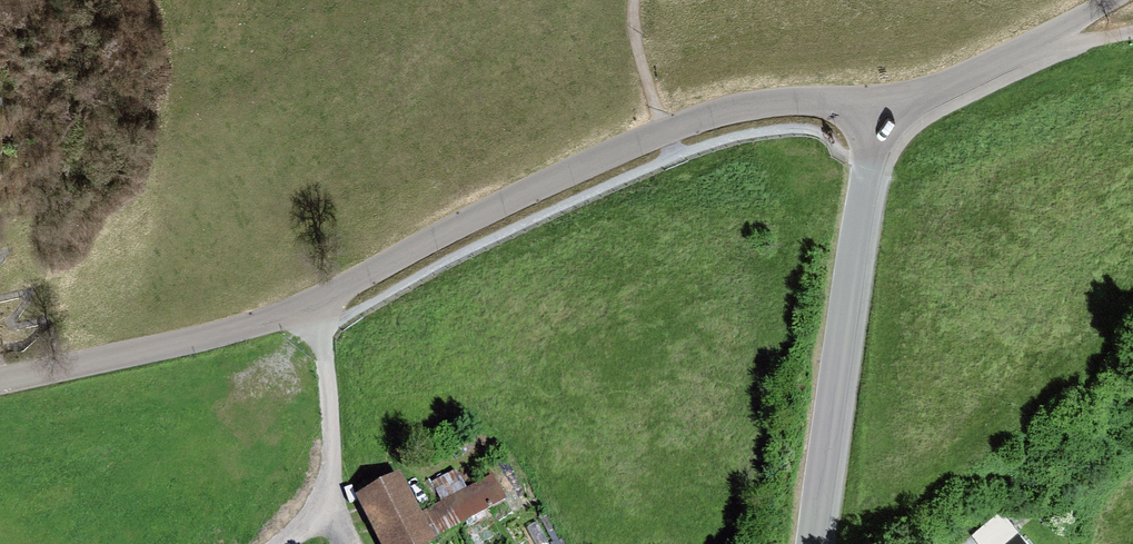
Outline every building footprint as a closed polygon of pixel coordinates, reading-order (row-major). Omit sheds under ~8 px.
[(478,457),(410,493),(434,539),(503,503),(478,457)] [(357,500),(379,543),(436,543),(434,539),(410,493),(401,477),(357,500)] [(1006,543),(1027,543),(1018,534),(1006,543)]
